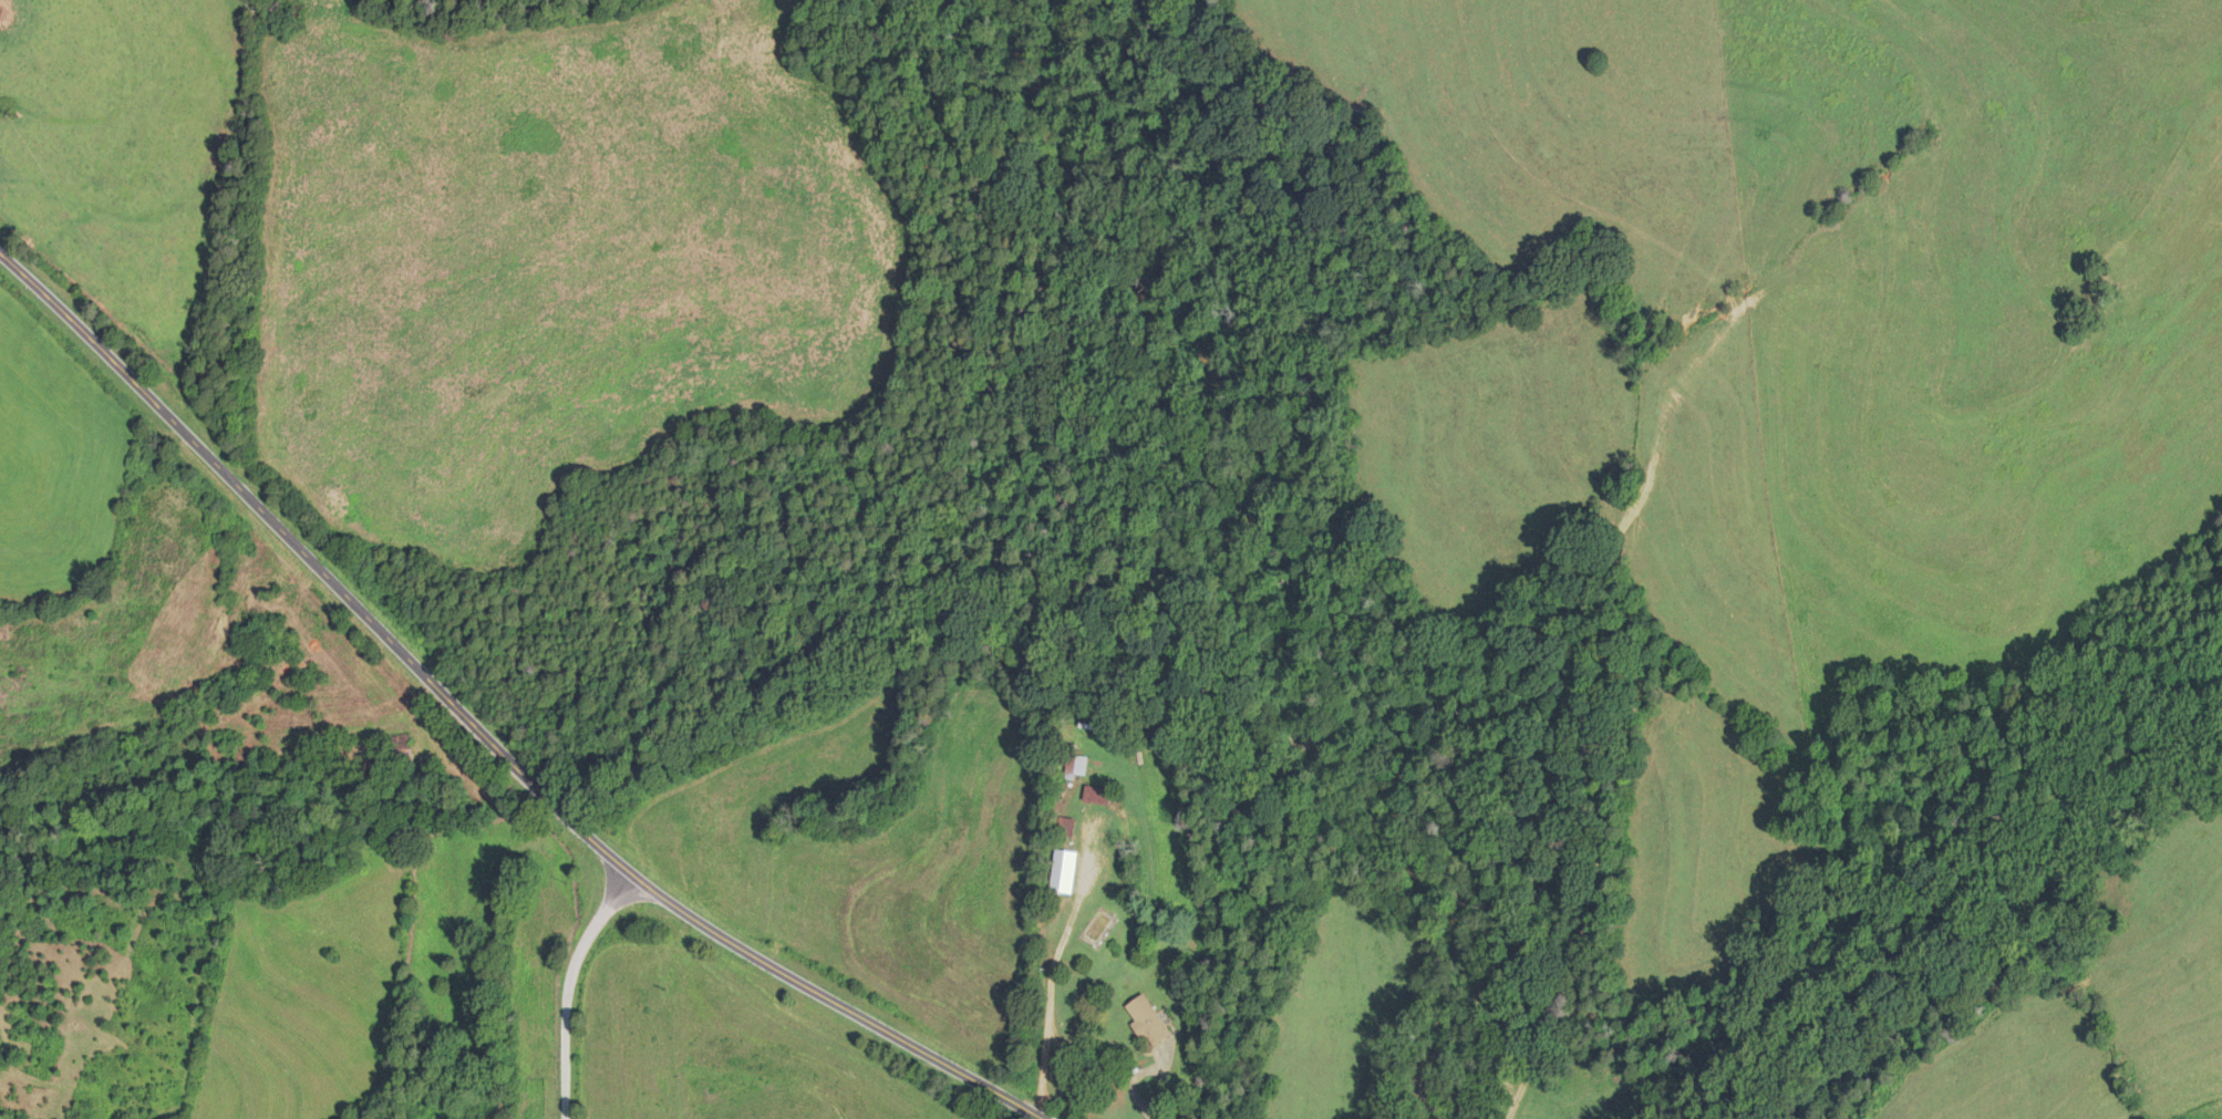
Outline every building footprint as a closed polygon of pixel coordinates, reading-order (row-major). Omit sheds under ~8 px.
[(416,770),(412,734),(395,736),(399,772),(416,770)] [(1068,778),(1088,778),(1088,757),(1079,757),(1079,745),(1068,745),(1068,778)] [(1085,802),(1111,807),(1114,791),(1088,786),(1085,802)] [(1075,835),(1076,820),(1060,819),(1060,835),(1075,835)] [(1175,1034),(1145,993),(1126,1006),(1137,1021),(1133,1023),(1144,1038),(1148,1035),(1157,1047),(1175,1034)]
